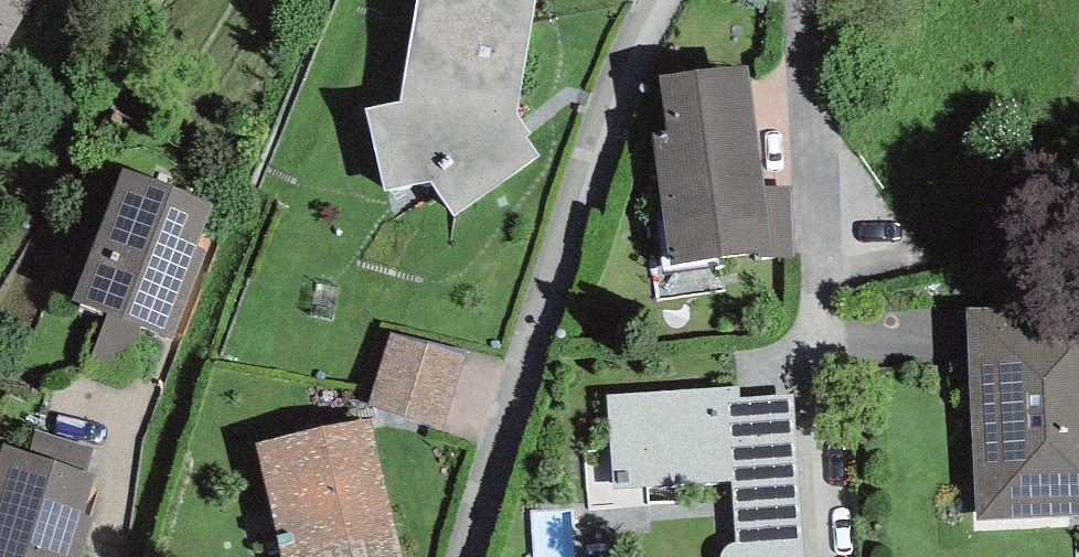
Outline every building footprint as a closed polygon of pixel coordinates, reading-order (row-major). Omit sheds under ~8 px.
[(36,0),(0,0),(0,58),(36,0)] [(400,103),(366,109),(386,190),(431,181),(455,215),(540,156),(517,114),(536,0),(418,0),(400,103)] [(749,65),(660,76),(667,132),(654,134),(670,264),(758,253),(772,251),(764,187),(749,65)] [(211,203),(124,169),(73,301),(173,340),(207,251),(197,246),(211,203)] [(790,186),(764,187),(772,251),(758,253),(758,257),(793,256),(790,186)] [(968,309),(977,521),(1078,517),(1078,304),(968,309)] [(464,356),(390,333),(369,407),(444,429),(464,356)] [(607,395),(613,489),(731,481),(736,543),(732,543),(726,547),(722,553),(721,556),(804,556),(792,395),(740,398),(739,387),(607,395)] [(256,441),(283,556),(401,556),(369,418),(256,441)] [(28,453),(86,472),(94,449),(36,429),(28,453)] [(95,475),(86,472),(28,453),(4,445),(0,459),(0,556),(83,556),(95,516),(84,513),(95,475)]
